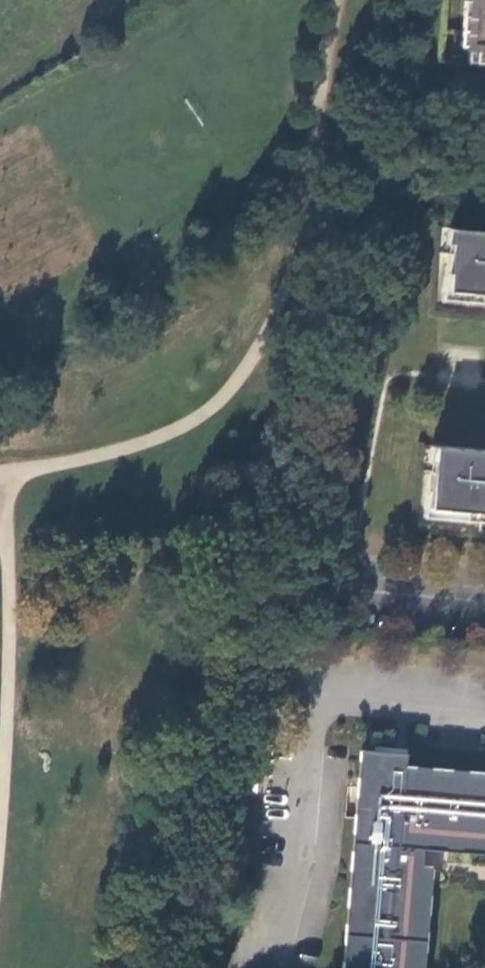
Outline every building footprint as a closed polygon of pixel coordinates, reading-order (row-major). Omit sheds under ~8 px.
[(472,1),(464,1),(463,17),(471,17),(470,31),(462,31),(461,47),(468,47),(476,48),(475,63),(484,64),(484,0),(472,0),(472,1)] [(476,48),(468,47),(467,63),(475,63),(476,48)] [(452,229),(450,254),(448,254),(442,290),(484,294),(484,232),(452,229)] [(434,446),(432,471),(429,471),(424,508),(484,513),(484,451),(434,446)] [(430,868),(420,867),(422,850),(484,855),(484,773),(404,766),(405,755),(360,751),(342,967),(421,967),(430,868)]
